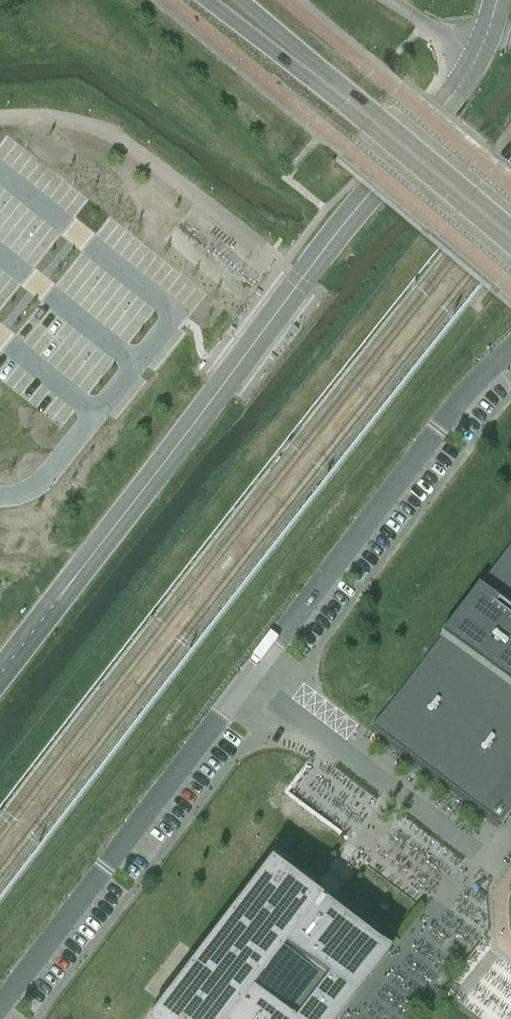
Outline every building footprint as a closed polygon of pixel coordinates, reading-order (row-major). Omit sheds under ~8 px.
[(369,731),(496,827),(510,807),(510,544),(477,589),(476,588),(439,637),(440,638),(369,731)] [(151,1018),(337,1018),(386,955),(322,907),(315,902),(268,866),(262,873),(151,1018)]
